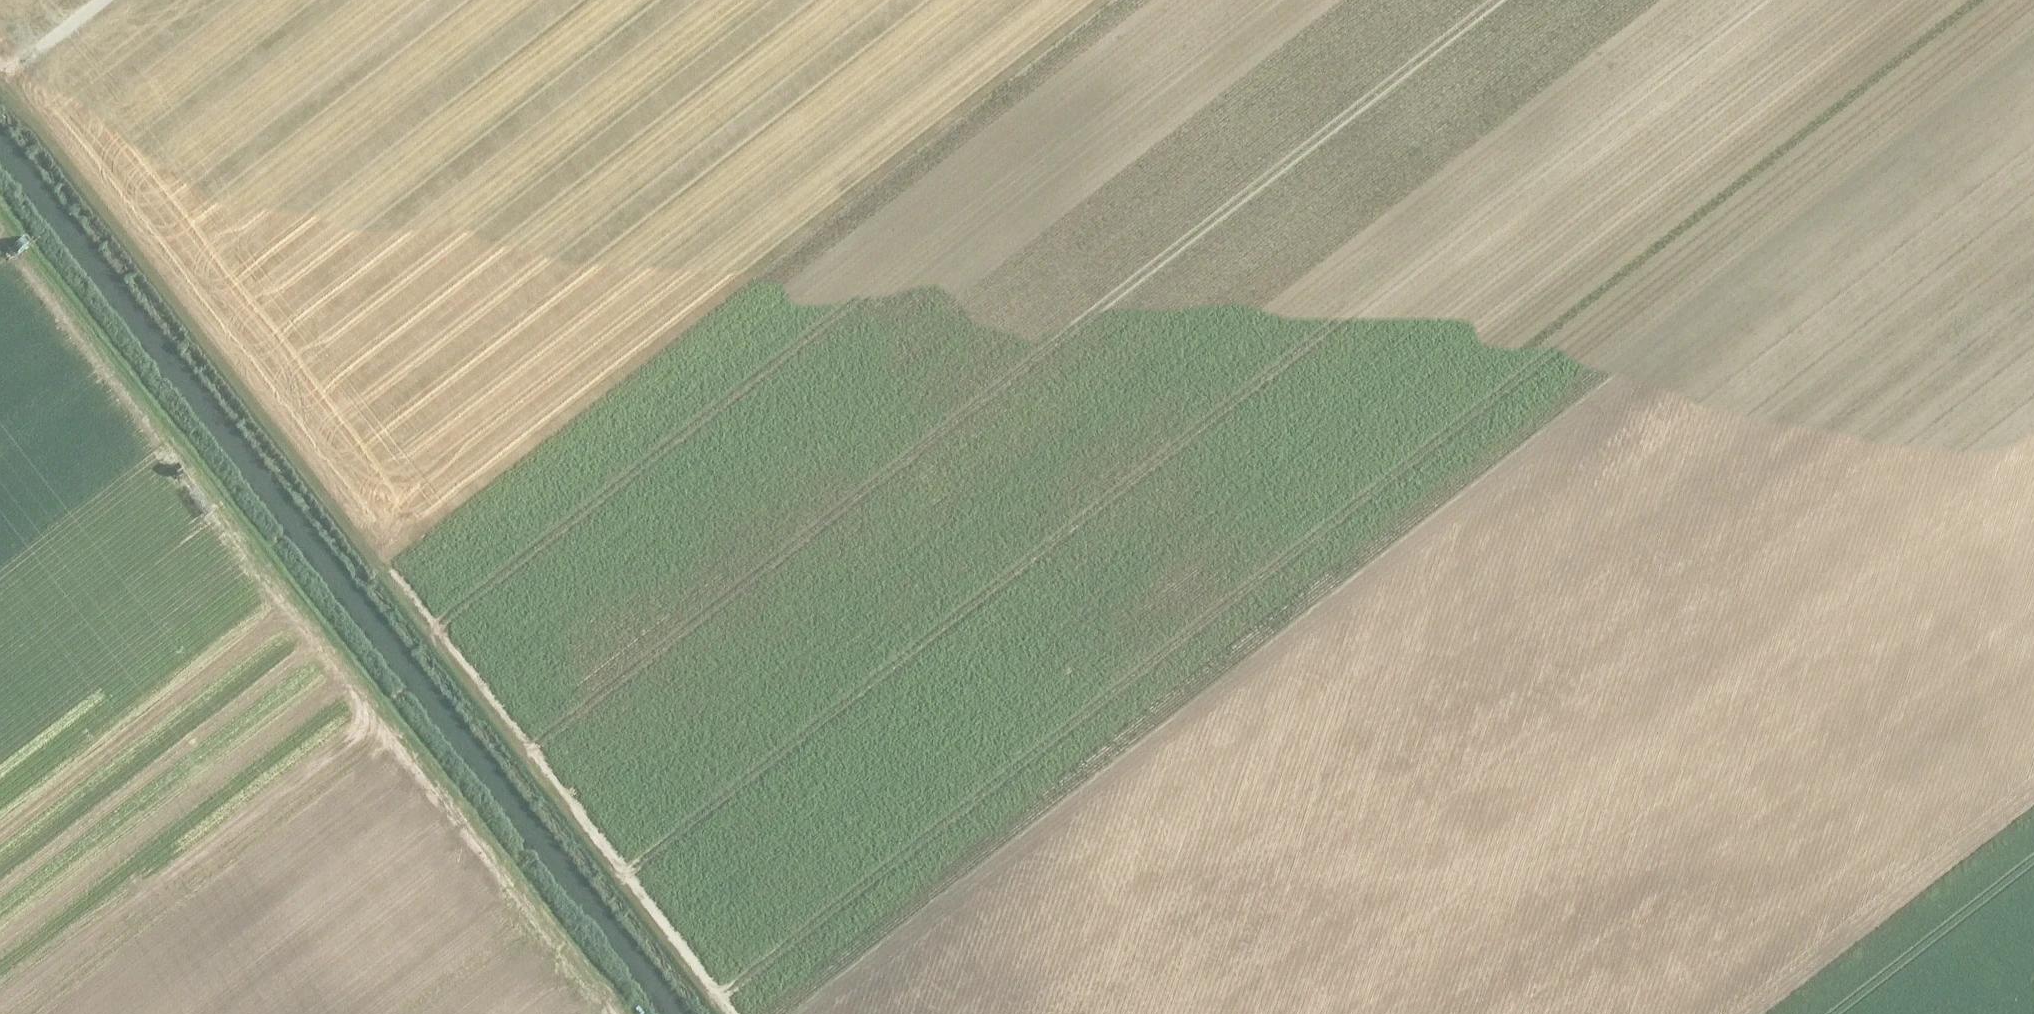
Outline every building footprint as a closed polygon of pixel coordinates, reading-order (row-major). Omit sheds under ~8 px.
[(1797,57),(1807,49),(1799,38),(1789,45),(1797,57)]
